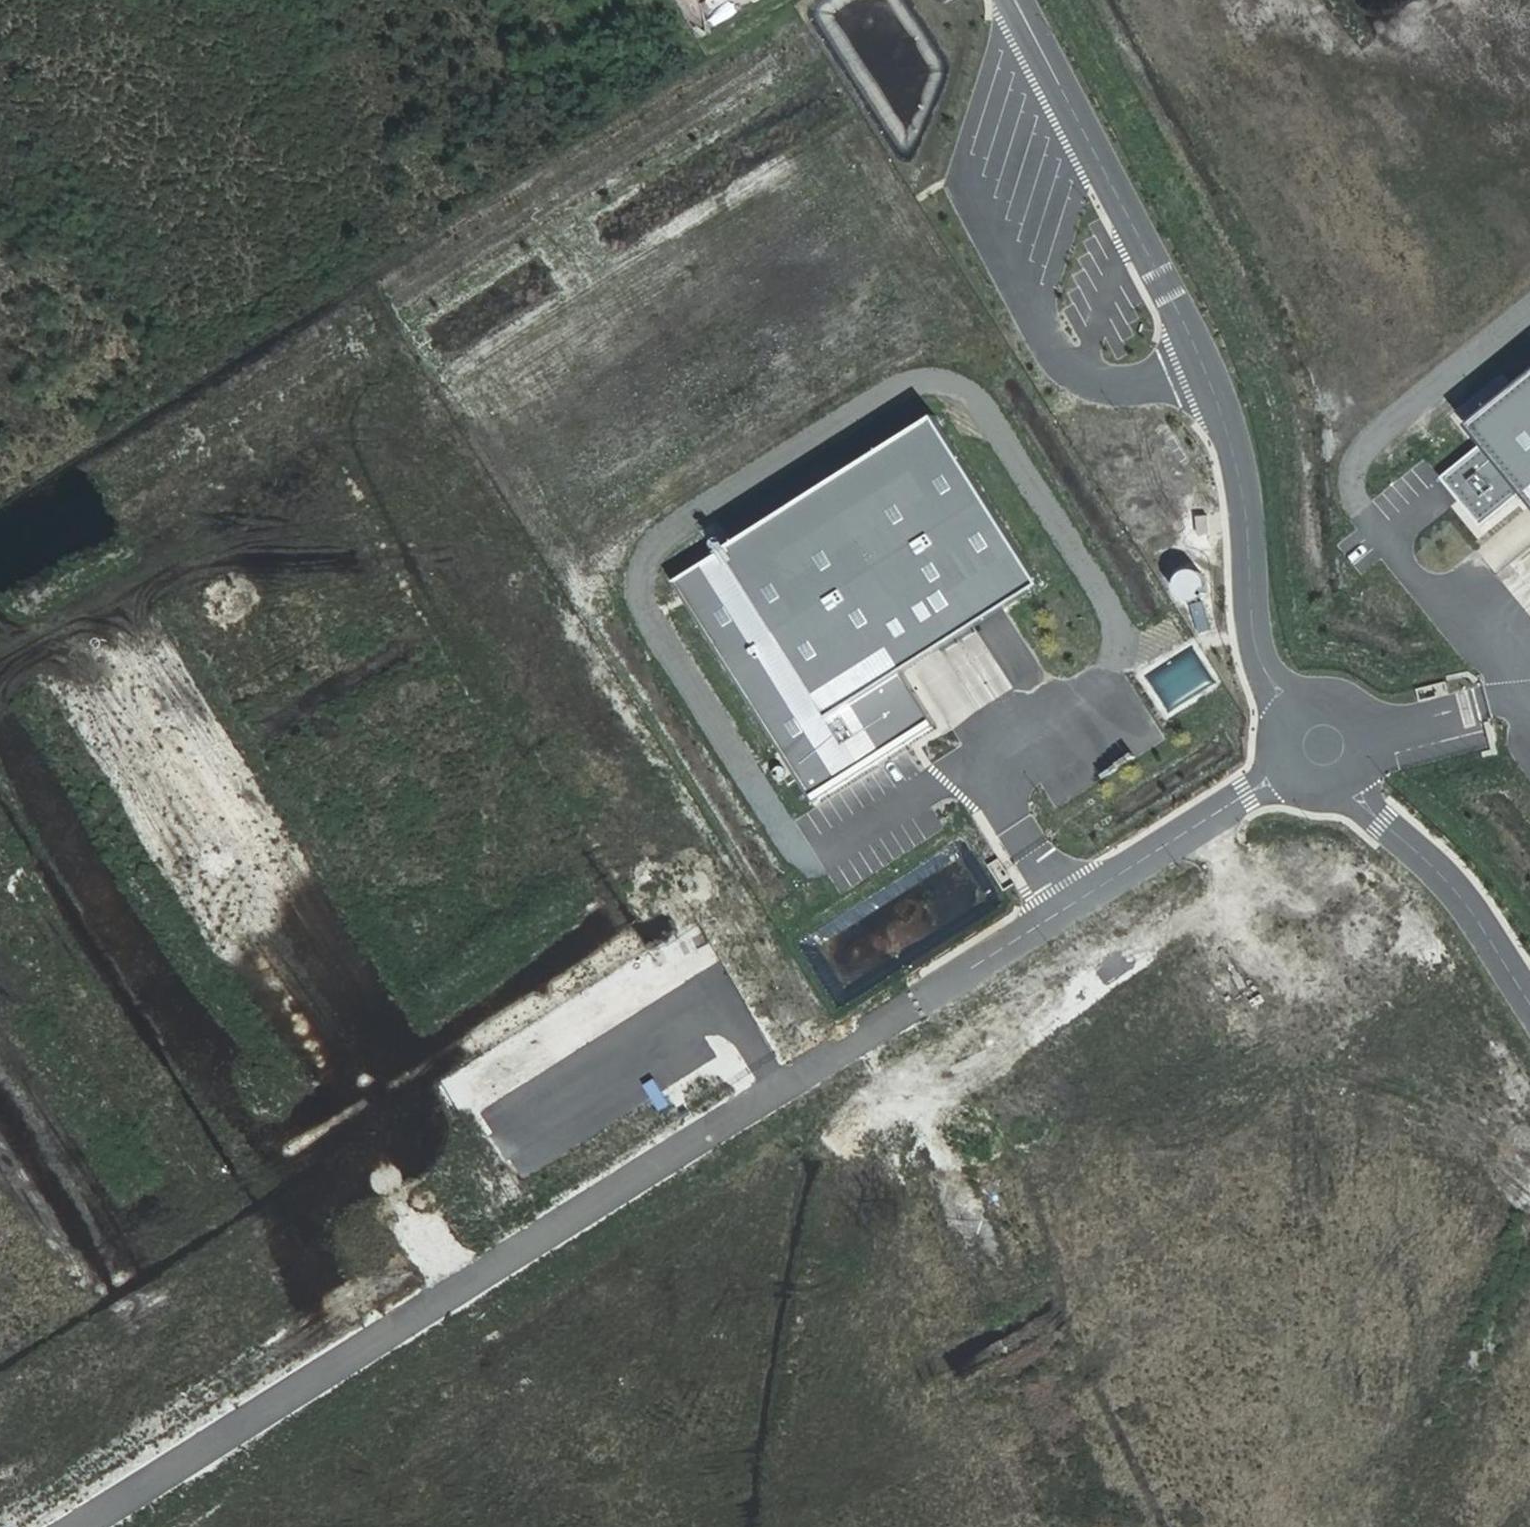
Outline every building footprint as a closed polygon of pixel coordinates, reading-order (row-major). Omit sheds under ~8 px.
[(1468,426),(1529,502),(1529,376),(1468,426)] [(936,416),(674,580),(815,803),(936,727),(901,673),(1042,585),(936,416)]
